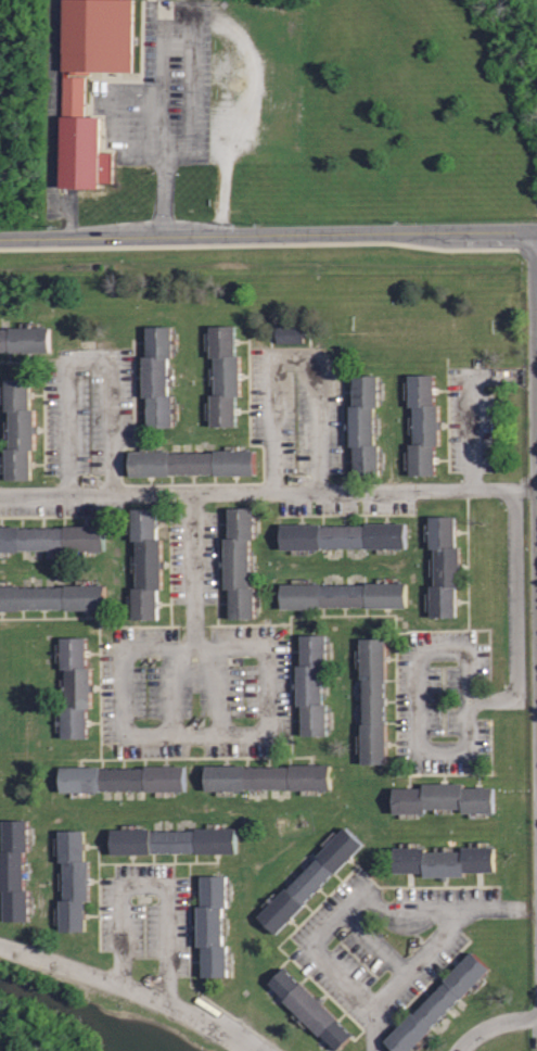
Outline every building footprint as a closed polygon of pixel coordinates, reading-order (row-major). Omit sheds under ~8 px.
[(61,73),(62,0),(131,0),(131,73),(61,73)] [(85,76),(85,116),(101,116),(100,152),(113,152),(112,182),(99,182),(99,187),(60,186),(62,76),(85,76)] [(49,352),(0,351),(0,329),(9,329),(9,327),(27,327),(27,322),(31,322),(31,326),(49,326),(49,352)] [(149,327),(174,327),(174,358),(169,358),(169,395),(174,395),(175,428),(149,428),(149,397),(144,398),(143,357),(149,357),(149,327)] [(236,327),(212,327),(212,359),(216,358),(216,395),(212,396),(212,428),(238,428),(236,397),(242,397),(241,357),(236,357),(236,327)] [(282,327),(282,344),(309,345),(310,328),(282,327)] [(435,375),(410,375),(411,407),(415,407),(415,444),(411,444),(411,476),(436,476),(436,446),(440,446),(440,405),(436,405),(435,375)] [(355,377),(380,377),(380,408),(375,408),(375,445),(380,445),(381,477),(355,478),(355,447),(350,447),(349,407),(355,407),(355,377)] [(30,380),(5,380),(5,413),(11,413),(11,449),(5,449),(7,481),(31,481),(31,452),(36,452),(36,410),(30,410),(30,380)] [(129,477),(129,452),(148,451),(148,445),(151,445),(151,451),(169,451),(169,452),(214,451),(214,449),(232,449),(232,444),(236,444),(236,449),(254,449),(254,474),(215,474),(215,472),(169,473),(169,477),(129,477)] [(131,508),(156,508),(157,537),(161,537),(161,560),(165,559),(165,568),(162,568),(162,588),(157,590),(157,619),(132,619),(132,605),(126,605),(126,602),(132,602),(132,586),(137,586),(137,566),(130,566),(130,561),(137,561),(136,540),(132,540),(132,526),(125,526),(125,522),(131,522),(131,508)] [(231,509),(255,509),(256,541),(252,541),(252,587),(256,587),(256,619),(231,619),(231,590),(227,590),(226,540),(231,540),(231,509)] [(431,618),(431,585),(435,585),(435,548),(431,548),(430,516),(455,516),(455,546),(459,546),(460,587),(455,587),(456,617),(431,618)] [(281,549),(280,524),(406,523),(406,548),(281,549)] [(2,557),(0,557),(0,526),(20,526),(20,528),(104,524),(105,550),(86,550),(86,556),(82,556),(82,550),(64,550),(64,548),(20,549),(20,552),(1,552),(2,557)] [(21,610),(0,611),(0,580),(2,580),(2,585),(21,584),(21,587),(64,586),(64,584),(84,584),(84,579),(87,579),(88,584),(105,584),(105,609),(64,609),(64,608),(21,608),(21,610)] [(291,608),(281,608),(281,583),(407,582),(407,608),(291,608)] [(303,736),(303,705),(297,705),(297,664),(302,664),(301,634),(327,634),(327,667),(322,667),(322,702),(328,702),(328,735),(303,736)] [(62,738),(62,723),(56,723),(56,721),(62,721),(62,706),(66,706),(65,689),(60,689),(60,686),(65,685),(65,669),(61,669),(61,654),(56,655),(56,650),(61,650),(61,637),(86,636),(87,667),(90,667),(91,708),(86,708),(87,738),(62,738)] [(361,764),(360,638),(386,638),(387,763),(361,764)] [(223,796),(223,790),(205,790),(205,765),(245,764),(245,768),(290,767),(290,764),(330,764),(331,789),(312,789),(312,795),(308,795),(308,789),(290,789),(290,786),(245,787),(245,790),(227,790),(227,796),(223,796)] [(82,797),(78,797),(77,792),(60,792),(60,767),(100,765),(100,768),(144,768),(144,765),(184,765),(184,790),(166,790),(166,796),(163,796),(163,792),(144,792),(144,789),(100,789),(100,792),(81,792),(82,797)] [(425,813),(394,813),(393,788),(423,787),(423,783),(464,783),(464,787),(494,787),(494,812),(462,812),(462,808),(425,809),(425,813)] [(3,890),(0,890),(0,850),(3,850),(2,821),(28,821),(28,834),(34,834),(34,837),(28,837),(28,851),(24,851),(24,869),(29,869),(29,872),(24,872),(24,889),(28,889),(29,903),(34,903),(34,907),(28,907),(28,921),(4,921),(3,890)] [(111,854),(111,830),(129,828),(129,824),(132,824),(132,828),(151,828),(151,831),(196,831),(196,828),(214,828),(214,823),(217,823),(217,827),(236,827),(236,852),(196,853),(195,851),(152,851),(152,853),(111,854)] [(292,919),(276,934),(258,916),(345,826),(363,845),(292,919)] [(85,930),(60,930),(60,917),(54,917),(54,914),(60,914),(60,899),(64,899),(64,882),(59,882),(59,878),(64,878),(64,862),(60,862),(60,848),(54,848),(54,845),(59,845),(59,830),(85,830),(85,860),(89,860),(89,900),(85,900),(85,930)] [(464,877),(424,877),(424,873),(394,873),(394,847),(425,847),(425,852),(462,852),(462,847),(495,847),(495,872),(464,872),(464,877)] [(202,976),(202,947),(197,947),(197,930),(193,930),(193,923),(197,923),(197,906),(202,906),(202,875),(227,875),(227,889),(231,889),(231,892),(227,892),(227,908),(222,908),(222,924),(228,924),(228,928),(222,928),(222,944),(227,944),(228,959),(232,959),(232,961),(227,962),(228,976),(202,976)] [(490,970),(412,1050),(395,1050),(385,1040),(472,951),(490,970)] [(283,968),(299,984),(301,982),(337,1017),(336,1020),(353,1036),(337,1050),(321,1035),(319,1036),(283,1001),(285,999),(269,984),(283,968)]
